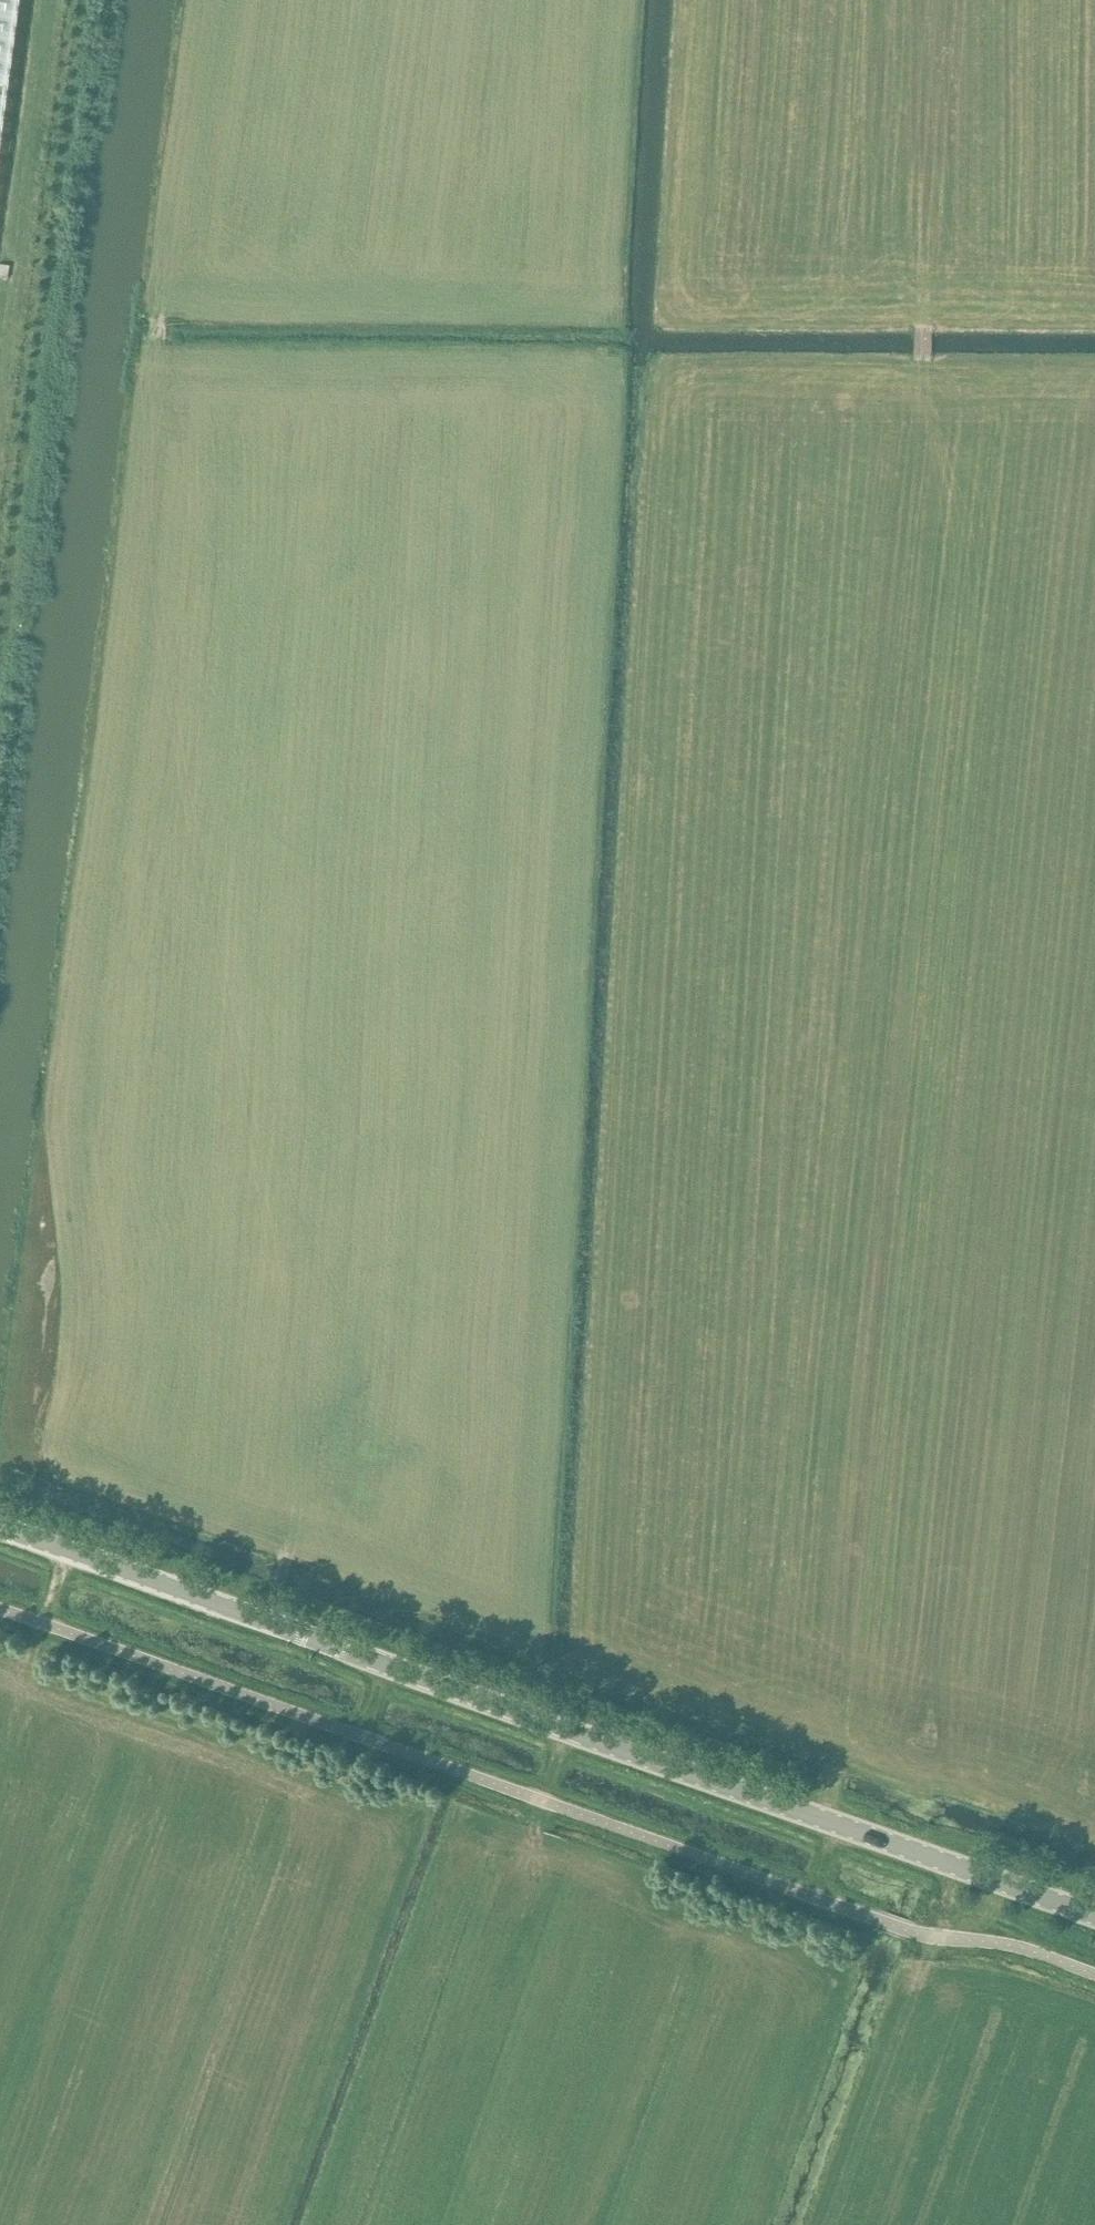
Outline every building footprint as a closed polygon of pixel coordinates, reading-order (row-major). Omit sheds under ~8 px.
[(16,0),(0,0),(0,117),(16,0)]
